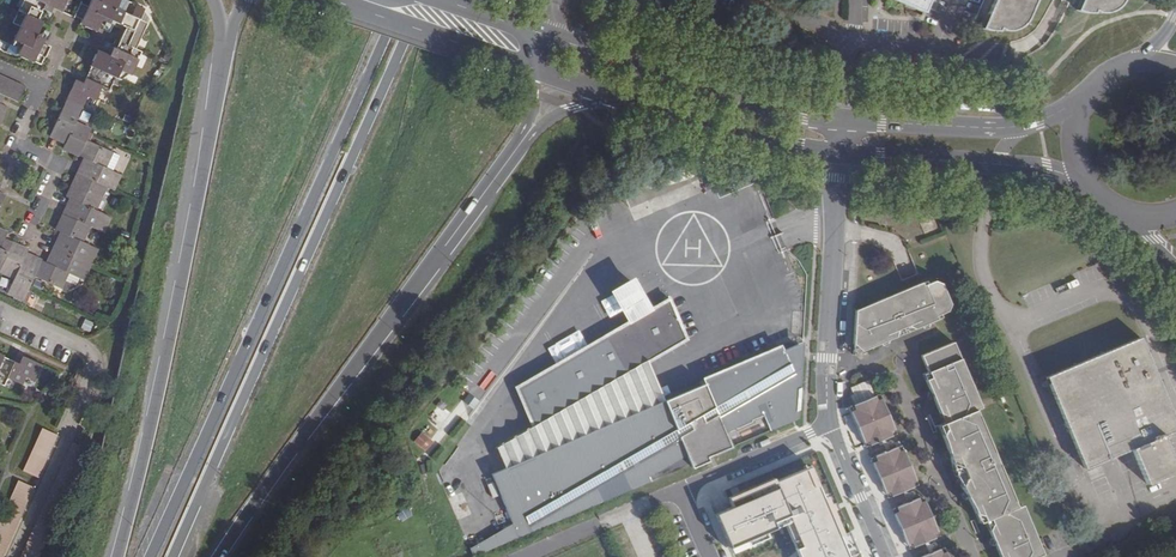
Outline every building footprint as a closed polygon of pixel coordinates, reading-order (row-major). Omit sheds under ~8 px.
[(36,20),(43,5),(61,13),(65,5),(76,10),(79,3),(80,2),(75,0),(22,0),(17,11),(36,20)] [(88,7),(82,20),(79,25),(95,33),(102,17),(110,21),(115,10),(123,13),(128,2),(124,0),(91,0),(88,7)] [(934,20),(942,0),(886,0),(934,20)] [(984,29),(999,32),(1001,30),(1006,32),(1011,32),(1014,31),(1018,30),(1021,29),(1024,27),(1026,26),(1028,24),(1030,20),(1038,0),(996,0),(984,29)] [(1125,4),(1127,0),(1084,0),(1079,12),(1092,14),(1093,14),(1094,13),(1096,12),(1102,13),(1105,13),(1108,13),(1111,12),(1116,9),(1121,6),(1125,4)] [(115,10),(110,21),(125,27),(119,42),(126,45),(135,49),(148,19),(140,16),(144,9),(128,2),(123,13),(115,10)] [(88,7),(79,3),(76,10),(73,16),(82,20),(88,7)] [(65,5),(61,13),(73,18),(73,16),(76,10),(65,5)] [(144,9),(140,16),(148,19),(150,15),(144,9)] [(37,48),(40,43),(33,40),(40,23),(36,20),(17,11),(11,23),(19,27),(10,45),(18,49),(16,55),(15,56),(39,67),(46,52),(37,48)] [(111,48),(117,51),(122,53),(126,45),(119,42),(115,40),(111,48)] [(48,47),(40,43),(37,48),(46,52),(48,47)] [(15,57),(16,55),(18,49),(10,45),(9,44),(5,52),(15,57)] [(97,50),(89,66),(114,78),(119,80),(123,73),(130,76),(141,52),(135,49),(126,45),(122,53),(117,51),(113,58),(97,50)] [(114,78),(89,66),(82,83),(75,80),(66,101),(82,108),(85,101),(93,104),(102,87),(109,90),(114,78)] [(130,76),(123,73),(119,80),(123,83),(130,76)] [(20,85),(12,82),(5,78),(0,76),(0,95),(4,97),(13,101),(20,85)] [(82,108),(66,101),(50,136),(65,144),(63,149),(78,156),(86,140),(90,130),(75,123),(82,108)] [(86,140),(78,156),(83,158),(77,174),(105,187),(112,190),(120,175),(104,168),(111,152),(86,140)] [(102,195),(105,187),(77,174),(66,197),(69,199),(62,214),(89,227),(102,233),(109,217),(92,209),(99,194),(102,195)] [(82,242),(89,227),(62,214),(55,230),(61,232),(54,248),(89,265),(97,249),(82,242)] [(0,229),(0,270),(12,243),(4,239),(7,232),(0,229)] [(0,270),(0,273),(14,279),(8,294),(23,301),(34,277),(42,261),(26,254),(28,250),(12,243),(0,270)] [(82,280),(89,265),(54,248),(47,263),(42,261),(34,277),(60,289),(67,273),(79,278),(82,280)] [(67,273),(60,289),(66,291),(75,285),(79,278),(67,273)] [(925,280),(857,309),(856,342),(870,350),(937,321),(934,315),(948,310),(950,303),(942,284),(940,281),(938,280),(936,280),(927,284),(925,280)] [(44,284),(36,281),(33,288),(40,291),(44,284)] [(1155,302),(1164,311),(1169,306),(1160,297),(1155,302)] [(803,342),(803,341),(787,347),(794,362),(715,406),(705,382),(665,400),(648,360),(686,338),(676,318),(670,304),(667,300),(516,388),(533,427),(497,448),(505,468),(492,474),(514,524),(470,549),(473,556),(692,463),(694,466),(711,459),(709,455),(736,444),(731,432),(765,411),(773,428),(799,417),(803,342)] [(678,301),(670,304),(676,318),(683,315),(678,301)] [(1139,337),(1043,375),(1080,467),(1127,448),(1141,483),(1175,469),(1161,434),(1175,428),(1139,337)] [(923,352),(931,368),(927,370),(948,420),(944,422),(986,519),(991,516),(1009,556),(1032,556),(1046,551),(1025,501),(1020,504),(978,407),(982,404),(953,339),(923,352)] [(794,362),(787,347),(705,382),(715,406),(794,362)] [(2,354),(0,360),(0,384),(3,385),(7,378),(25,386),(28,378),(35,381),(42,365),(22,356),(19,362),(2,354)] [(859,402),(877,394),(870,379),(853,386),(859,402)] [(856,403),(859,410),(853,412),(866,440),(870,438),(873,443),(894,434),(893,430),(897,429),(883,398),(879,400),(877,394),(859,402),(856,403)] [(57,435),(53,434),(41,428),(22,470),(37,478),(41,469),(45,461),(49,452),(53,444),(57,435)] [(421,431),(414,442),(427,451),(434,440),(421,431)] [(900,447),(879,456),(881,461),(876,463),(888,491),(893,489),(896,494),(917,485),(915,480),(919,478),(907,450),(902,452),(900,447)] [(735,549),(789,526),(802,556),(854,556),(815,466),(778,482),(781,489),(721,515),(735,549)] [(3,556),(7,547),(10,538),(14,530),(18,522),(22,513),(26,504),(29,496),(33,487),(18,480),(0,519),(0,556),(2,556),(3,556)] [(922,496),(900,505),(902,510),(897,512),(911,543),(915,541),(918,545),(939,536),(938,532),(942,530),(928,498),(924,500),(922,496)] [(925,556),(955,556),(952,551),(947,553),(945,548),(925,556)]
